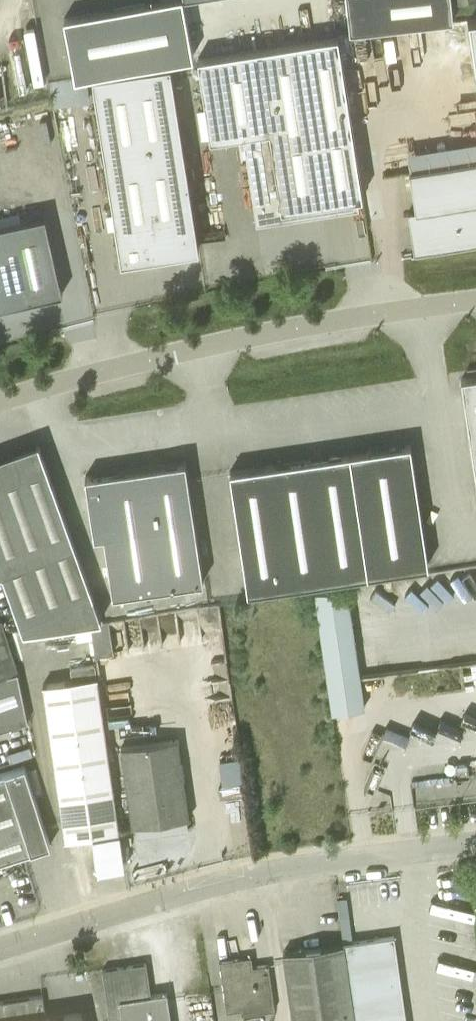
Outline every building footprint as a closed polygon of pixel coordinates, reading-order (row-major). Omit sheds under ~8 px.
[(183,0),(160,0),(64,18),(75,77),(193,54),(183,0)] [(453,18),(452,0),(347,0),(350,29),(453,18)] [(363,195),(338,35),(198,56),(211,137),(244,132),(257,219),(260,219),(259,213),(282,210),(282,207),(363,195)] [(199,247),(171,63),(93,75),(118,235),(122,235),(122,234),(154,229),(158,253),(166,252),(199,247)] [(80,77),(81,88),(55,90),(55,101),(89,100),(88,76),(80,77)] [(422,251),(475,242),(475,160),(409,170),(416,210),(408,211),(412,234),(414,249),(414,251),(412,251),(412,252),(416,252),(422,251)] [(63,293),(45,215),(0,225),(0,307),(63,293)] [(462,377),(475,473),(475,375),(462,377)] [(230,470),(245,570),(248,590),(428,563),(411,443),(230,470)] [(41,449),(0,463),(0,572),(3,571),(23,629),(102,618),(41,449)] [(185,461),(85,476),(94,536),(104,535),(113,594),(203,581),(185,461)] [(365,707),(360,675),(328,680),(333,712),(365,707)] [(43,684),(66,838),(93,834),(98,868),(124,864),(97,676),(43,684)] [(187,817),(190,816),(179,739),(121,747),(132,825),(135,824),(137,836),(189,829),(187,817)] [(223,757),(224,791),(244,790),(243,756),(223,757)] [(51,844),(25,766),(0,774),(0,861),(51,844)] [(284,951),(294,1020),(407,1020),(395,935),(284,951)] [(242,957),(220,960),(227,1011),(241,1009),(242,1013),(275,1009),(269,963),(243,967),(242,957)] [(167,991),(151,994),(146,962),(103,969),(111,1020),(172,1020),(167,991)] [(82,1012),(47,1018),(43,994),(0,1001),(0,1020),(83,1020),(82,1012)]
